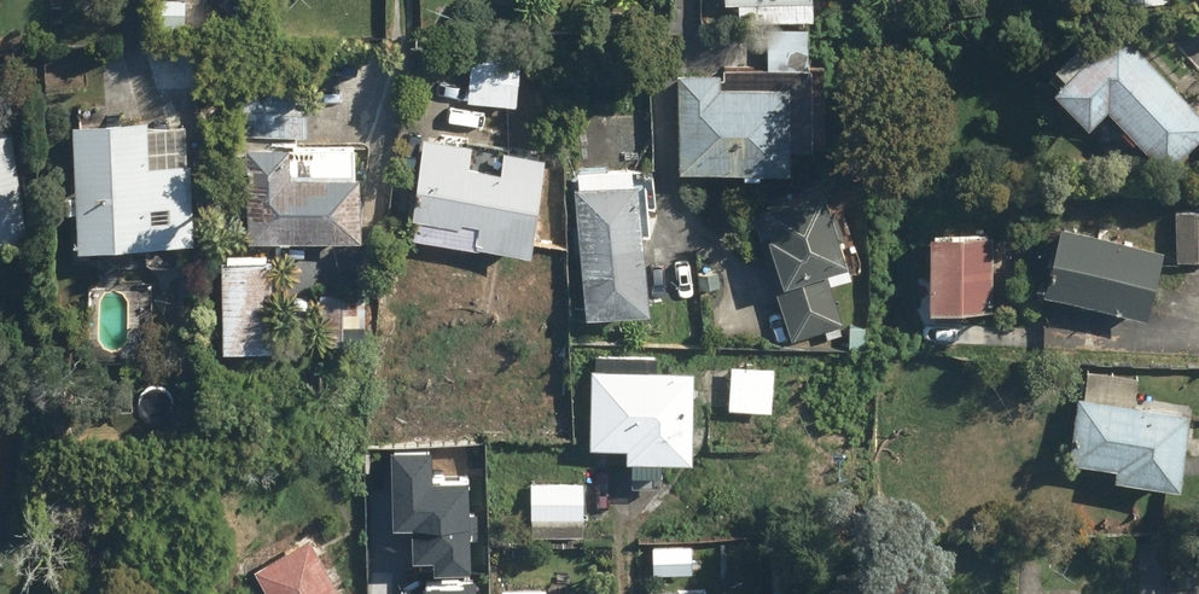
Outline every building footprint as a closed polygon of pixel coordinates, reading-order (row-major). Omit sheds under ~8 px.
[(746,17),(824,13),(824,0),(745,0),(746,17)] [(1115,24),(1042,92),(1078,131),(1099,112),(1160,176),(1198,139),(1198,113),(1115,24)] [(804,160),(803,139),(840,136),(835,58),(798,60),(798,57),(682,64),(687,167),(804,160)] [(310,83),(264,87),(264,92),(245,94),(248,137),(317,132),(314,89),(311,90),(310,83)] [(155,114),(82,116),(90,240),(204,237),(200,159),(157,161),(155,114)] [(35,235),(19,126),(0,129),(0,240),(35,235)] [(476,212),(490,213),(488,230),(488,235),(549,242),(553,218),(563,146),(481,139),(481,136),(432,132),(427,211),(476,215),(476,212)] [(255,141),(255,148),(209,151),(210,178),(254,176),(255,194),(233,195),(234,236),(376,230),(376,213),(374,164),(367,164),(366,164),(366,156),(367,156),(366,136),(255,141)] [(649,166),(577,175),(595,310),(671,301),(661,226),(658,206),(662,205),(663,172),(650,174),(649,166)] [(853,318),(836,264),(866,255),(843,176),(775,196),(784,228),(764,234),(797,336),(853,318)] [(1180,200),(1183,258),(1198,257),(1198,199),(1180,200)] [(1178,242),(1073,214),(1054,287),(1158,315),(1178,242)] [(1004,222),(942,221),(941,306),(1002,307),(1004,222)] [(281,254),(228,255),(231,345),(283,343),(281,254)] [(637,453),(642,453),(642,466),(672,467),(673,453),(705,453),(705,366),(664,366),(664,352),(638,353),(638,350),(599,350),(599,441),(637,441),(637,453)] [(780,363),(737,361),(735,406),(778,409),(780,363)] [(1086,391),(1078,453),(1126,459),(1124,471),(1193,480),(1195,463),(1198,421),(1198,404),(1143,398),(1146,371),(1094,365),(1091,392),(1086,391)] [(436,566),(469,565),(469,539),(479,539),(478,513),(469,513),(468,477),(434,477),(433,448),(390,449),(392,525),(412,524),(413,555),(436,554),(436,566)] [(590,480),(534,482),(535,537),(592,536),(590,480)] [(262,566),(281,593),(358,593),(357,593),(316,531),(262,566)] [(773,550),(776,593),(800,593),(819,593),(816,547),(773,550)] [(477,578),(424,580),(424,593),(477,593),(477,578)]
